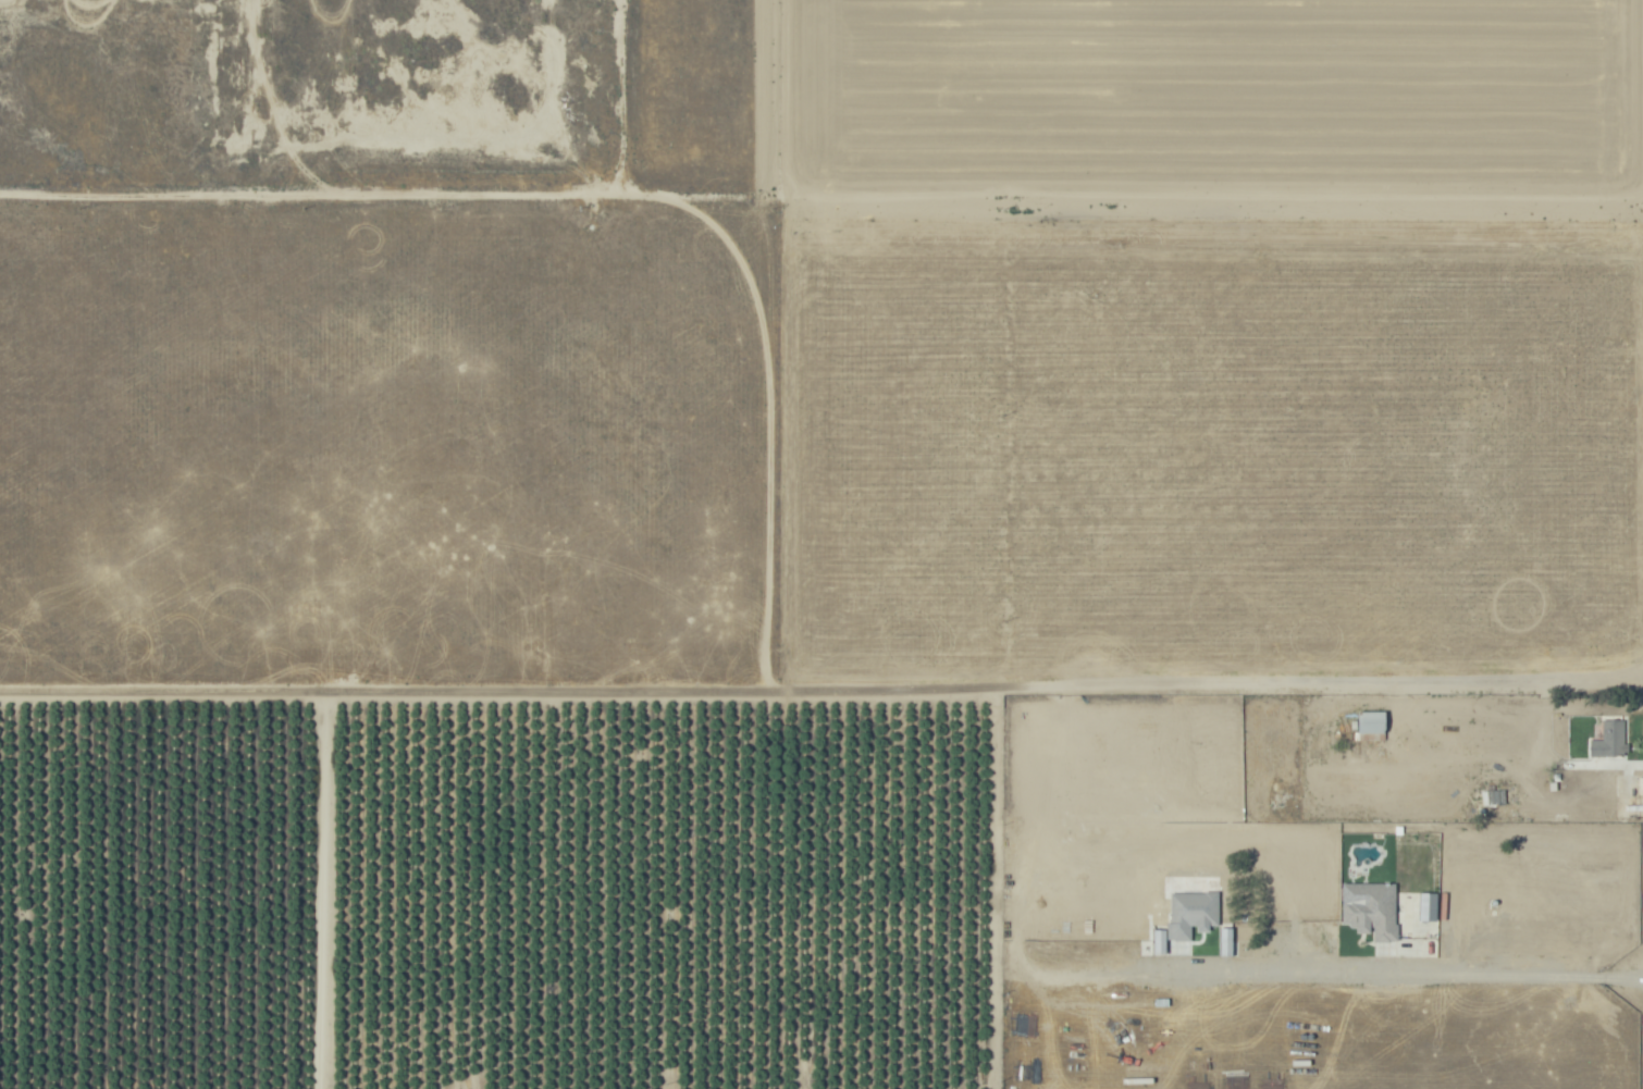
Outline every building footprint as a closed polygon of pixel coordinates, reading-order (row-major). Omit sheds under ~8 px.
[(1383,712),(1356,711),(1355,740),(1382,740),(1383,712)] [(1561,726),(1553,726),(1553,717),(1561,717),(1561,726)] [(1626,758),(1591,758),(1591,742),(1603,742),(1603,721),(1625,721),(1626,758)] [(1504,790),(1480,791),(1481,806),(1504,805),(1504,790)] [(1617,859),(1603,859),(1602,842),(1617,842),(1617,859)] [(1398,886),(1398,927),(1400,927),(1401,944),(1375,944),(1375,930),(1373,930),(1373,937),(1360,937),(1360,929),(1352,930),(1352,926),(1343,927),(1343,904),(1350,904),(1350,901),(1361,901),(1360,886),(1398,886)] [(1221,893),(1221,895),(1222,928),(1193,928),(1193,943),(1169,943),(1168,921),(1173,920),(1172,896),(1207,895),(1207,893),(1221,893)] [(1234,929),(1219,928),(1218,956),(1233,956),(1234,929)]
